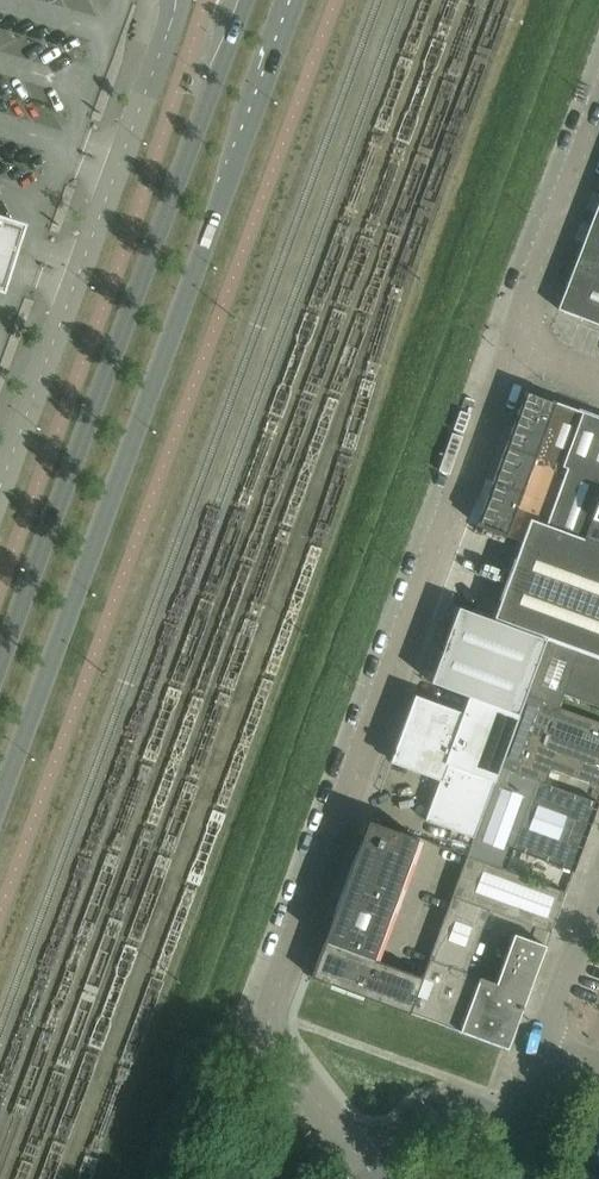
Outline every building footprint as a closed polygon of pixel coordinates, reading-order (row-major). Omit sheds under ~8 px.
[(558,310),(598,326),(598,204),(558,310)] [(25,224),(0,216),(0,292),(3,293),(14,257),(25,224)] [(598,499),(598,419),(527,392),(506,447),(536,457),(523,493),(507,537),(522,543),(494,620),(548,640),(548,641),(598,659),(598,545),(584,540),(598,499)] [(523,493),(493,482),(478,524),(477,526),(507,537),(523,493)] [(584,540),(598,545),(598,499),(584,540)] [(518,715),(546,640),(459,608),(431,683),(518,715)] [(548,641),(527,696),(543,702),(589,719),(594,706),(598,708),(598,659),(548,641)] [(500,768),(518,716),(469,698),(463,714),(415,696),(391,763),(440,781),(442,782),(448,765),(494,782),(500,768)] [(589,719),(543,702),(516,774),(546,784),(551,769),(598,787),(598,723),(589,719)] [(473,840),(494,782),(448,765),(442,782),(440,781),(425,822),(473,840)] [(574,871),(598,804),(545,784),(546,784),(516,774),(500,768),(494,782),(473,840),(467,857),(505,871),(513,849),(574,871)] [(418,839),(369,821),(325,941),(374,959),(418,839)] [(566,893),(505,871),(467,857),(453,896),(490,910),(552,932),(566,893)] [(453,896),(430,960),(466,973),(490,910),(453,896)] [(523,1011),(546,947),(514,936),(497,984),(466,973),(430,960),(424,977),(374,959),(361,996),(462,1033),(463,1030),(503,1045),(509,1029),(515,1031),(523,1011)] [(325,941),(312,978),(361,996),(374,959),(325,941)]
